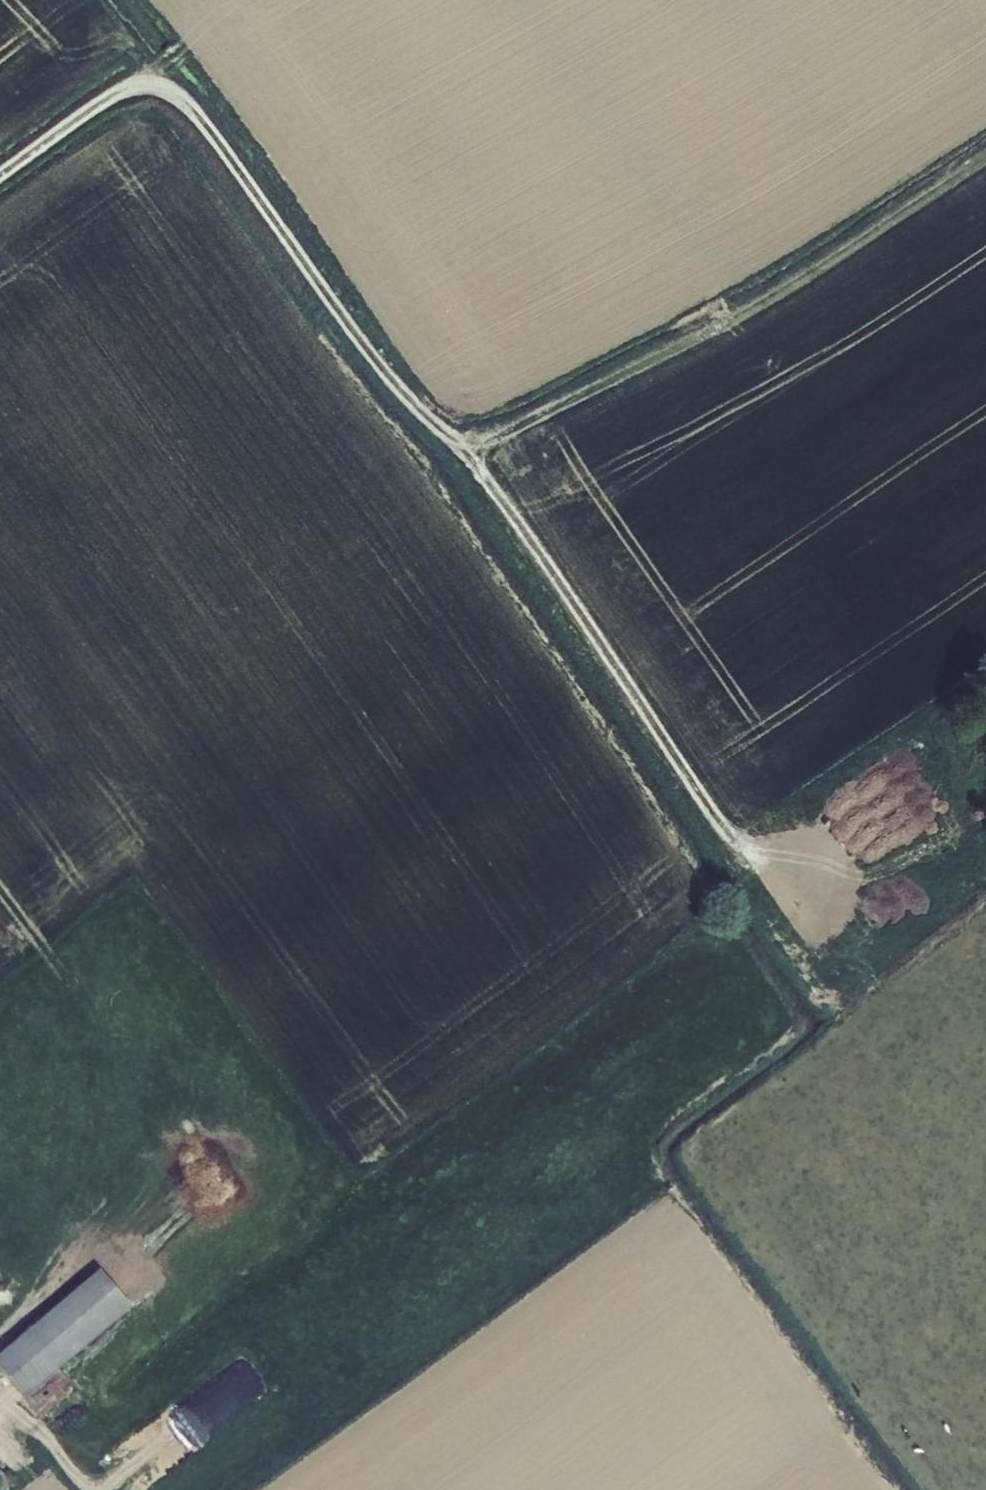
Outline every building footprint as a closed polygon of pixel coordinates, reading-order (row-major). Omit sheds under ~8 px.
[(77,1267),(0,1335),(0,1343),(39,1387),(47,1380),(31,1362),(104,1299),(77,1267)] [(22,1415),(45,1394),(39,1387),(0,1343),(0,1390),(22,1415)]
